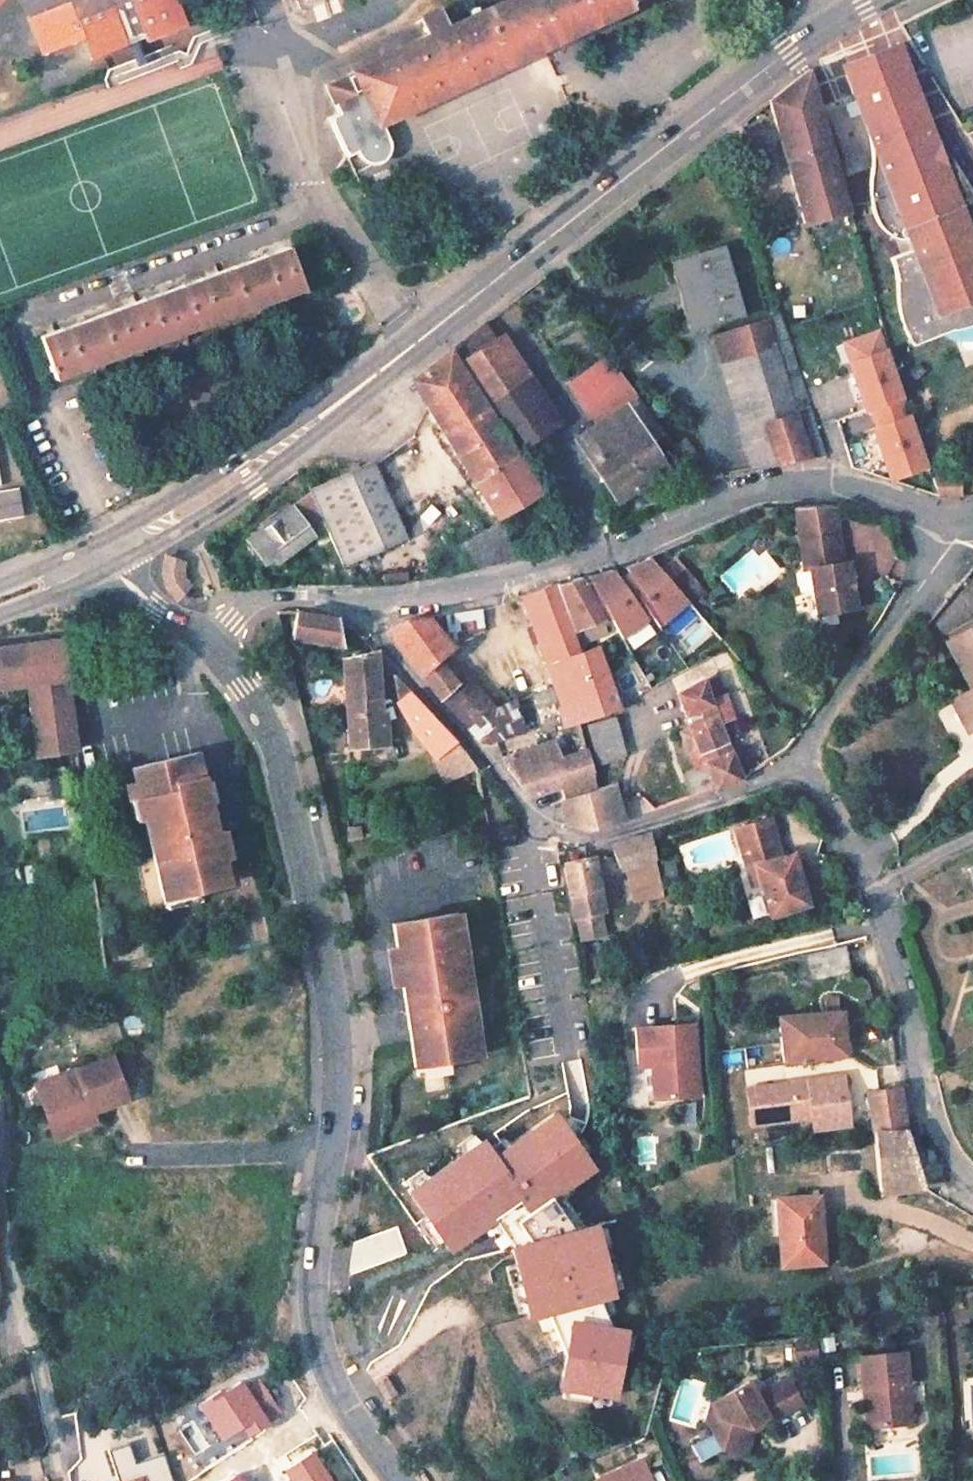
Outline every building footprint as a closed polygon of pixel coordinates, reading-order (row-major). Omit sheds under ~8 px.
[(61,6),(20,21),(32,57),(73,43),(80,61),(117,48),(112,35),(132,28),(139,44),(177,30),(165,0),(59,0),(61,6)] [(325,84),(337,113),(328,116),(343,153),(353,149),(355,154),(360,158),(367,160),(372,159),(376,157),(379,153),(381,149),(382,144),(381,140),(373,120),(630,5),(628,0),(510,0),(444,29),(436,11),(420,18),(428,38),(325,84)] [(843,76),(879,63),(898,50),(896,45),(840,68),(843,76)] [(906,242),(909,241),(914,254),(893,262),(896,275),(898,295),(902,308),(908,323),(915,334),(924,345),(972,326),(972,230),(970,232),(933,139),(898,50),(879,63),(843,76),(864,132),(862,147),(862,165),(864,178),(869,192),(875,206),(884,220),(894,232),(906,242)] [(803,223),(847,209),(807,68),(766,100),(803,223)] [(933,139),(970,232),(972,230),(972,196),(933,139)] [(288,246),(40,335),(55,376),(302,287),(288,246)] [(694,331),(741,319),(724,255),(677,268),(694,331)] [(783,321),(715,342),(754,468),(809,457),(825,462),(783,321)] [(503,427),(534,408),(482,324),(452,347),(503,427)] [(853,359),(869,408),(873,406),(906,394),(891,347),(853,359)] [(449,350),(410,380),(444,435),(486,409),(449,350)] [(570,385),(598,423),(623,405),(637,396),(609,358),(570,385)] [(929,466),(906,394),(873,406),(880,424),(875,426),(892,478),(929,466)] [(598,423),(580,436),(620,495),(665,464),(623,405),(598,423)] [(550,431),(534,408),(503,427),(518,451),(550,431)] [(515,455),(486,409),(444,435),(473,481),(515,455)] [(689,436),(673,440),(681,466),(696,461),(689,436)] [(18,496),(3,440),(0,441),(0,501),(18,496)] [(536,488),(515,455),(473,481),(493,515),(536,488)] [(406,538),(373,465),(310,493),(334,545),(343,566),(406,538)] [(961,493),(956,480),(934,481),(939,494),(961,493)] [(310,493),(247,541),(263,564),(272,558),(275,562),(325,527),(310,493)] [(833,506),(787,507),(795,539),(831,531),(833,506)] [(831,531),(795,539),(802,568),(808,567),(818,614),(854,608),(842,556),(837,558),(831,531)] [(318,557),(332,553),(327,535),(313,539),(318,557)] [(191,561),(171,556),(168,570),(171,585),(186,597),(197,582),(190,571),(191,561)] [(625,568),(616,570),(650,617),(657,628),(687,602),(685,600),(680,594),(665,578),(647,558),(625,568)] [(679,566),(665,578),(680,594),(693,582),(679,566)] [(616,570),(586,578),(610,618),(621,637),(650,617),(616,570)] [(586,578),(554,585),(573,633),(610,618),(586,578)] [(693,582),(680,594),(685,600),(698,588),(693,582)] [(542,588),(520,595),(546,667),(559,663),(575,705),(562,709),(559,709),(559,715),(561,724),(575,720),(616,707),(597,646),(579,652),(551,586),(542,588)] [(436,628),(483,623),(481,610),(420,620),(406,622),(400,623),(383,628),(390,642),(393,648),(438,697),(454,684),(437,659),(451,647),(436,628)] [(291,639),(341,648),(337,625),(334,622),(295,613),(291,639)] [(967,729),(972,726),(972,628),(947,642),(972,689),(952,700),(967,729)] [(25,685),(33,755),(76,753),(59,641),(0,649),(0,688),(25,685)] [(387,749),(385,713),(379,713),(377,686),(378,674),(373,651),(372,650),(340,660),(341,674),(347,752),(387,749)] [(546,667),(562,709),(575,705),(559,663),(546,667)] [(687,750),(699,746),(714,785),(742,775),(721,722),(735,716),(718,673),(677,689),(690,724),(678,728),(687,750)] [(459,680),(454,684),(438,697),(472,735),(479,741),(490,743),(534,728),(541,717),(535,698),(491,714),(479,710),(459,680)] [(411,732),(434,757),(455,741),(410,691),(396,705),(411,732)] [(613,716),(584,725),(595,763),(624,755),(613,716)] [(558,757),(553,739),(497,756),(501,759),(528,794),(561,783),(565,797),(595,788),(584,749),(558,757)] [(434,757),(456,783),(475,767),(459,745),(455,741),(434,757)] [(141,820),(156,880),(162,879),(166,896),(195,889),(224,882),(218,859),(212,835),(194,756),(130,771),(133,785),(141,820)] [(559,799),(566,822),(570,824),(588,829),(625,817),(614,783),(595,788),(565,797),(559,799)] [(141,820),(133,785),(123,787),(131,822),(141,820)] [(18,798),(21,834),(69,830),(67,795),(18,798)] [(766,897),(776,922),(813,908),(794,859),(784,863),(769,825),(734,838),(749,877),(757,874),(763,890),(766,897)] [(228,856),(222,832),(212,835),(218,859),(228,856)] [(611,845),(620,867),(632,862),(654,854),(646,832),(611,845)] [(632,862),(643,892),(665,884),(654,854),(632,862)] [(570,860),(564,861),(574,915),(576,914),(580,934),(604,929),(600,909),(602,909),(591,855),(570,860)] [(749,877),(756,893),(763,890),(757,874),(749,877)] [(163,910),(198,902),(195,889),(166,896),(162,879),(156,880),(163,910)] [(397,969),(407,1042),(415,1040),(417,1064),(444,1060),(476,1057),(473,1031),(469,1004),(456,909),(391,918),(394,943),(397,969)] [(388,944),(392,970),(397,969),(394,943),(388,944)] [(846,949),(807,958),(814,985),(852,975),(846,949)] [(838,998),(828,999),(828,1011),(782,1014),(783,1041),(841,1034),(838,998)] [(481,1030),(477,1002),(469,1004),(473,1031),(481,1030)] [(696,1026),(637,1029),(639,1067),(646,1066),(661,1066),(663,1101),(701,1098),(696,1026)] [(784,1061),(847,1056),(846,1034),(841,1034),(783,1041),(783,1042),(784,1061)] [(411,1075),(446,1071),(444,1060),(417,1064),(415,1040),(407,1042),(411,1075)] [(109,1058),(57,1074),(60,1083),(47,1087),(38,1104),(48,1136),(91,1122),(88,1112),(123,1101),(109,1058)] [(661,1066),(646,1066),(648,1107),(663,1106),(663,1101),(661,1066)] [(57,1074),(31,1083),(38,1104),(47,1087),(60,1083),(57,1074)] [(844,1075),(761,1085),(766,1123),(812,1117),(814,1131),(851,1127),(844,1075)] [(766,1123),(761,1085),(746,1087),(751,1125),(766,1123)] [(873,1130),(878,1190),(920,1183),(905,1131),(900,1097),(899,1087),(868,1090),(873,1130)] [(568,1134),(519,1145),(526,1173),(532,1172),(542,1215),(566,1209),(585,1205),(568,1134)] [(536,1216),(542,1215),(532,1172),(526,1173),(536,1216)] [(816,1193),(773,1196),(777,1263),(820,1260),(816,1193)] [(566,1209),(542,1215),(545,1230),(569,1224),(566,1209)] [(811,1334),(793,1340),(794,1355),(813,1353),(811,1334)] [(872,1385),(876,1424),(916,1419),(907,1349),(862,1355),(865,1386),(872,1385)] [(386,1376),(376,1382),(388,1400),(397,1394),(386,1376)] [(771,1418),(803,1401),(790,1376),(758,1392),(752,1379),(715,1399),(724,1416),(721,1432),(717,1434),(697,1444),(705,1461),(727,1450),(750,1456),(757,1430),(754,1422),(769,1414),(771,1418)] [(865,1386),(869,1425),(876,1424),(872,1385),(865,1386)] [(721,1432),(724,1416),(715,1399),(708,1419),(717,1434),(721,1432)] [(641,1457),(597,1477),(599,1480),(651,1480),(641,1457)]
